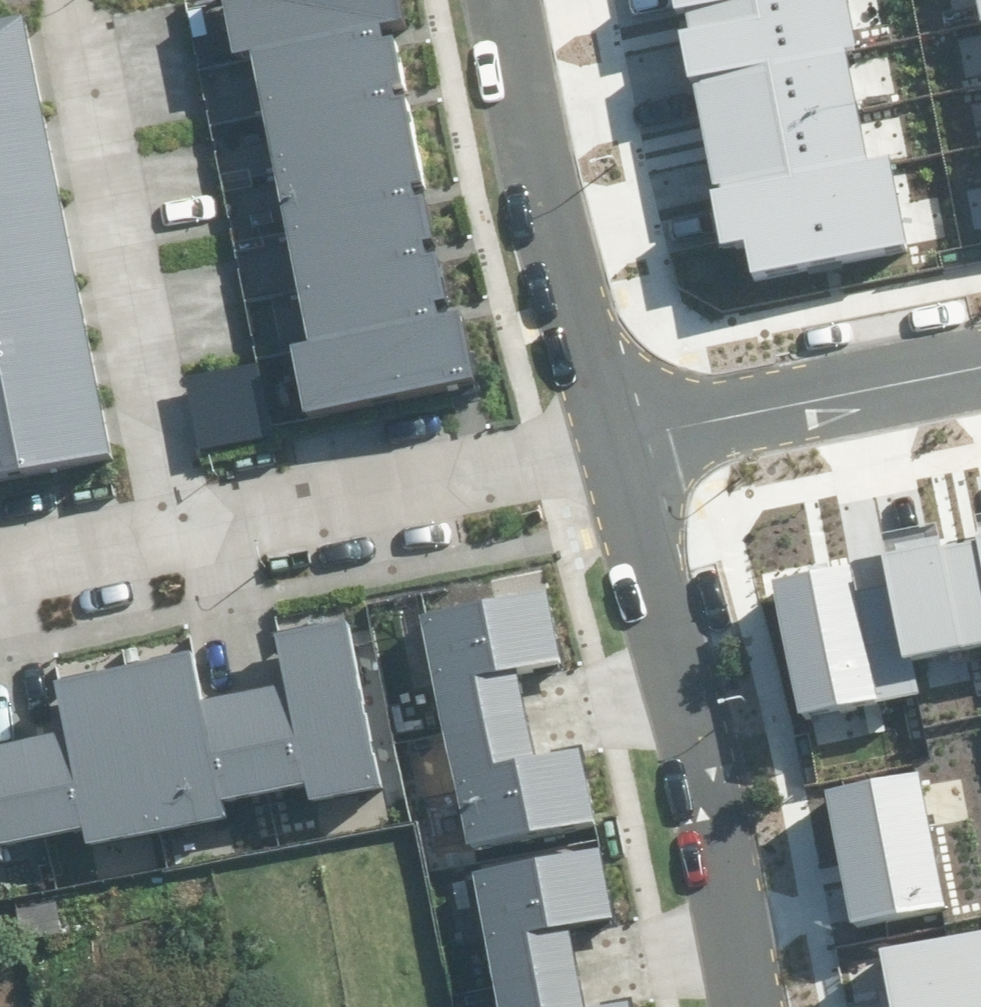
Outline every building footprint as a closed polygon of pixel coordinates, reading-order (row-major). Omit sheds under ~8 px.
[(439,315),(436,300),(447,298),(437,252),(425,254),(422,240),(434,238),(424,194),(415,196),(413,185),(424,183),(405,95),(395,97),(393,86),(401,85),(391,36),(382,38),(379,25),(405,20),(401,0),(222,0),(233,52),(246,49),(308,340),(289,344),(303,410),(473,374),(460,310),(439,315)] [(904,243),(887,156),(864,160),(841,48),(854,45),(845,0),(670,0),(673,11),(684,8),(686,21),(675,23),(687,78),(691,76),(715,191),(706,192),(717,245),(744,239),(751,274),(904,243)] [(0,20),(0,474),(109,452),(21,16),(0,20)] [(797,714),(912,692),(906,659),(980,645),(980,534),(881,553),(888,584),(855,590),(851,566),(772,581),(797,714)] [(419,614),(466,844),(594,818),(579,747),(534,756),(516,670),(559,661),(544,589),(419,614)] [(225,815),(223,802),(305,786),(308,800),(379,786),(347,620),(275,634),(285,684),(199,701),(189,653),(52,679),(62,731),(0,743),(0,841),(82,825),(85,842),(225,815)] [(824,789),(849,921),(942,904),(917,772),(824,789)] [(473,872),(499,1006),(584,1006),(567,927),(609,918),(597,848),(473,872)] [(880,950),(891,1006),(980,1006),(980,930),(880,950)]
